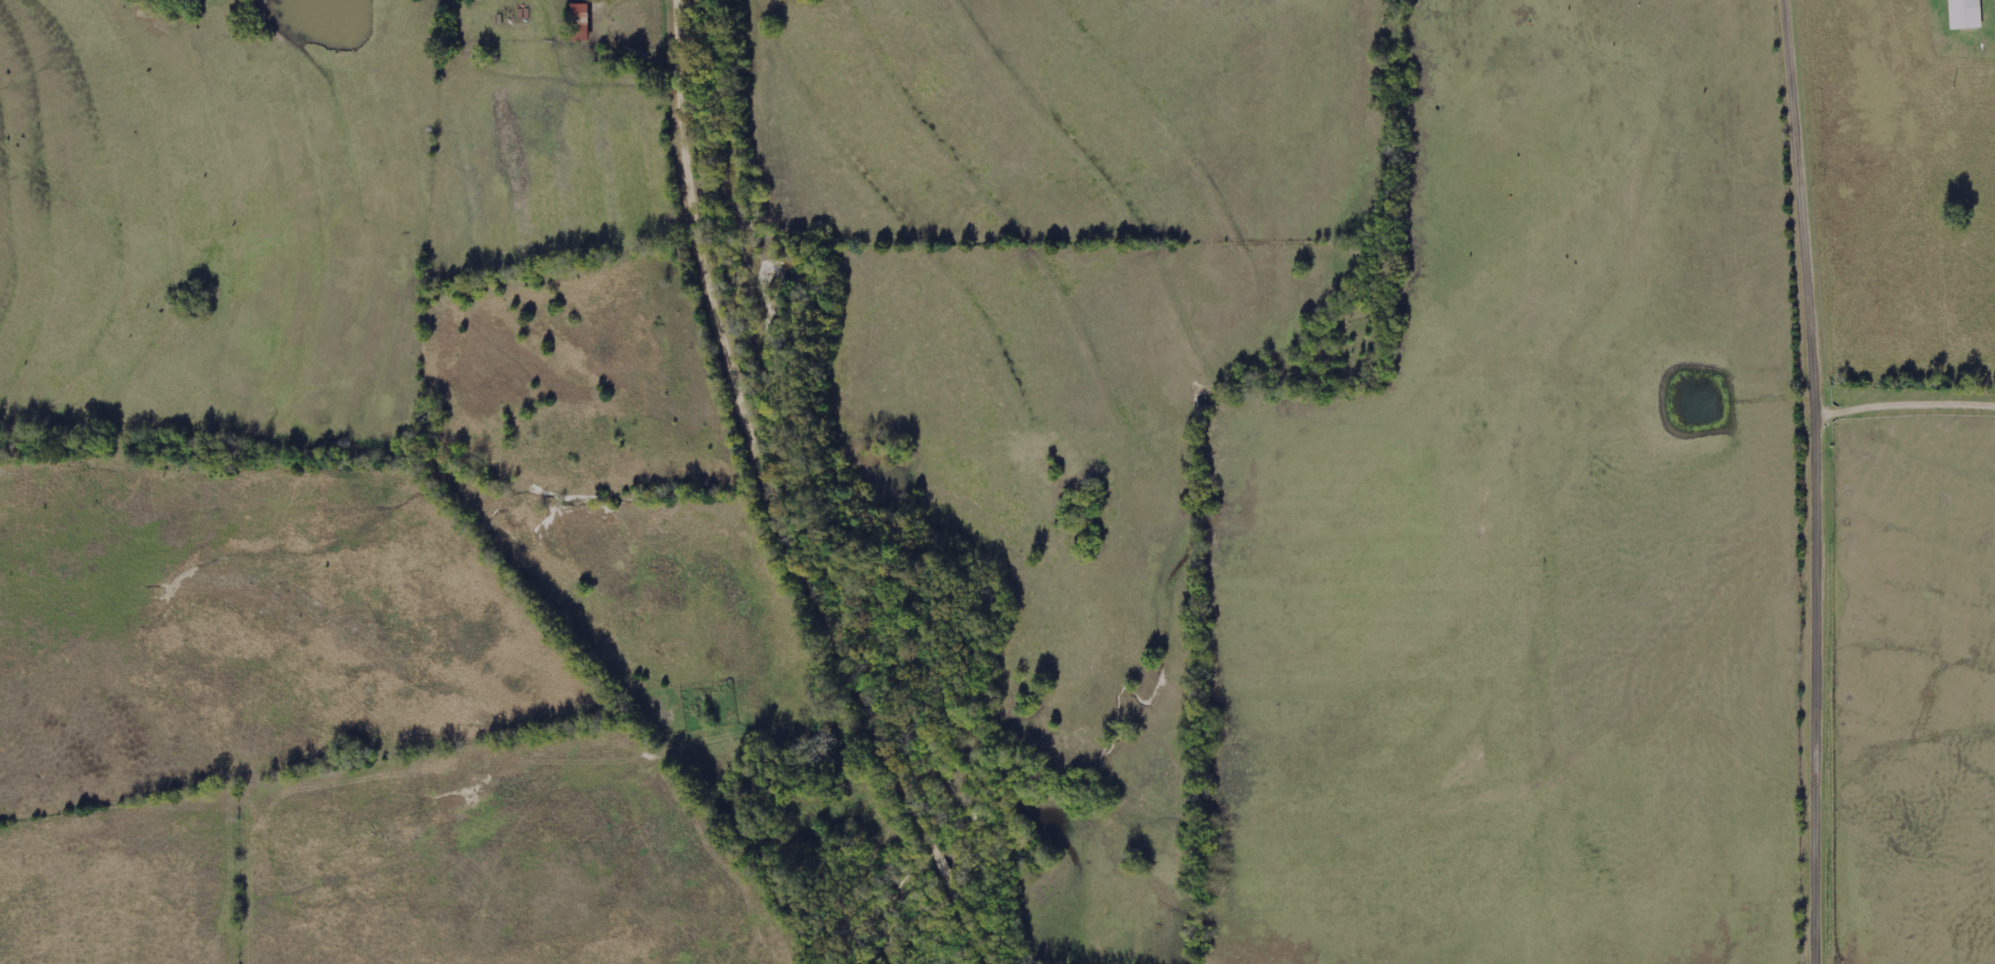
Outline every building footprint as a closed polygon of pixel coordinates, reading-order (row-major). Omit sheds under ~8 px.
[(1953,30),(1984,29),(1983,0),(1951,0),(1953,30)] [(591,5),(573,5),(574,28),(573,28),(573,42),(592,41),(591,5)]
